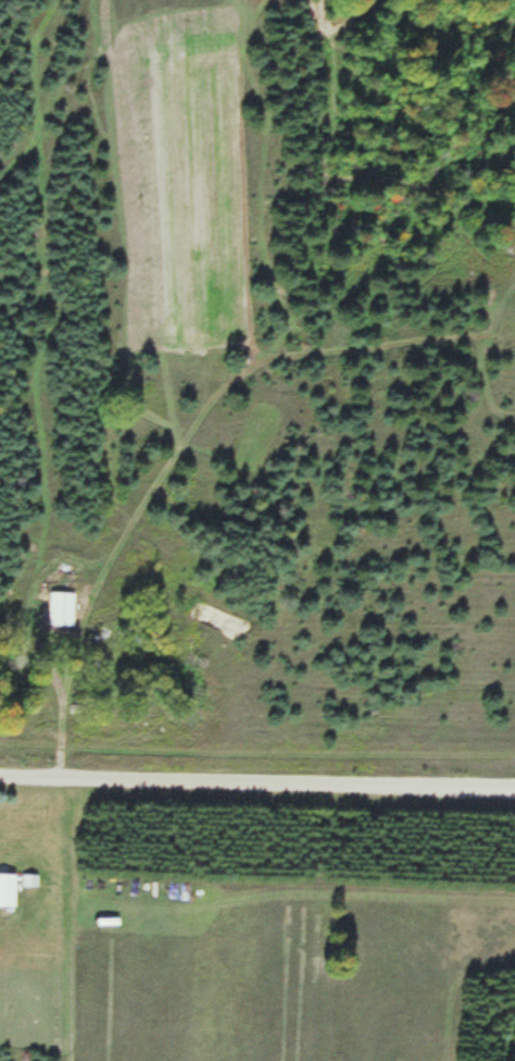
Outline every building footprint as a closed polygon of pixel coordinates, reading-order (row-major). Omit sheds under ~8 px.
[(49,625),(73,625),(73,591),(49,591),(49,625)] [(15,906),(15,872),(0,872),(0,906),(15,906)]
